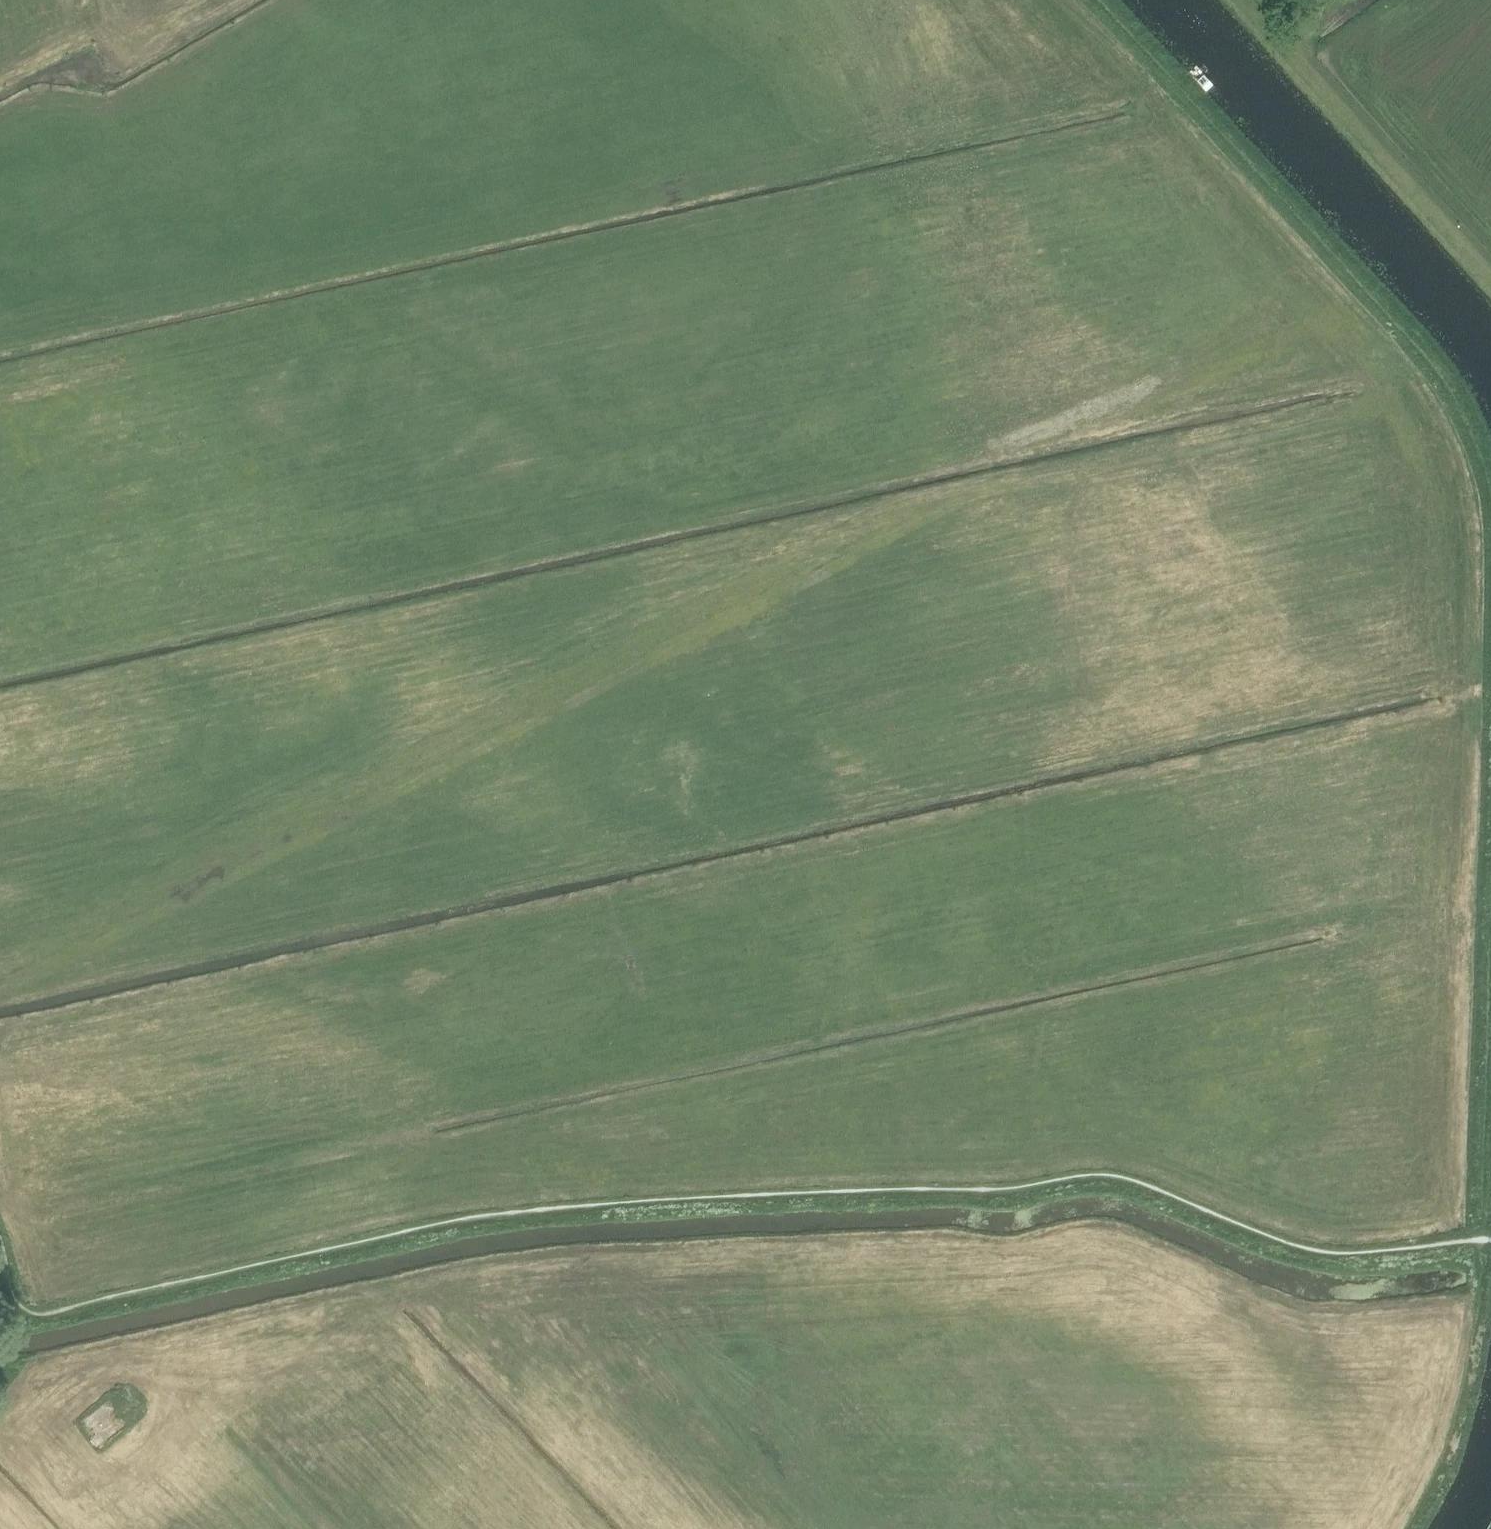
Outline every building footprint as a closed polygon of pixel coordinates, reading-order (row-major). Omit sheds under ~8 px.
[(87,1420),(103,1441),(130,1420),(114,1399),(87,1420)]
